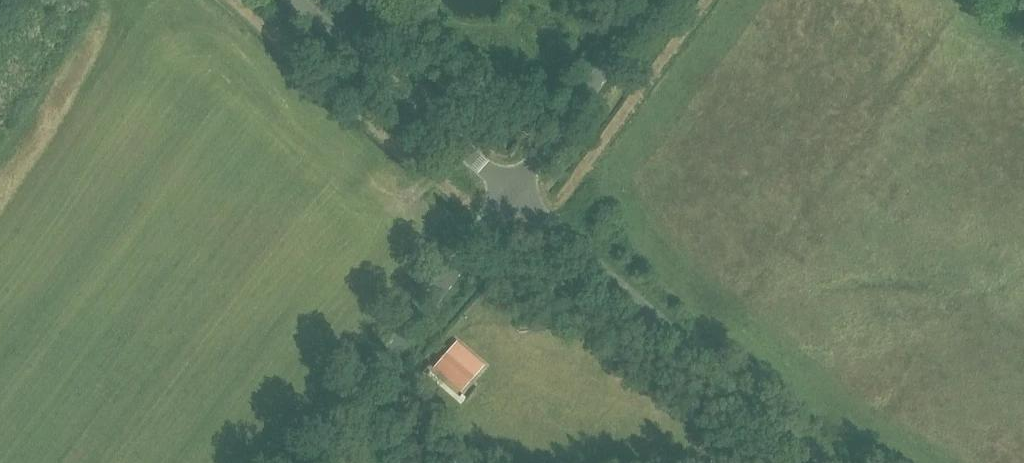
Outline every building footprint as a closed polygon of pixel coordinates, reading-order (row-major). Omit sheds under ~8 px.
[(433,369),(461,393),(485,366),(457,341),(433,369)]
